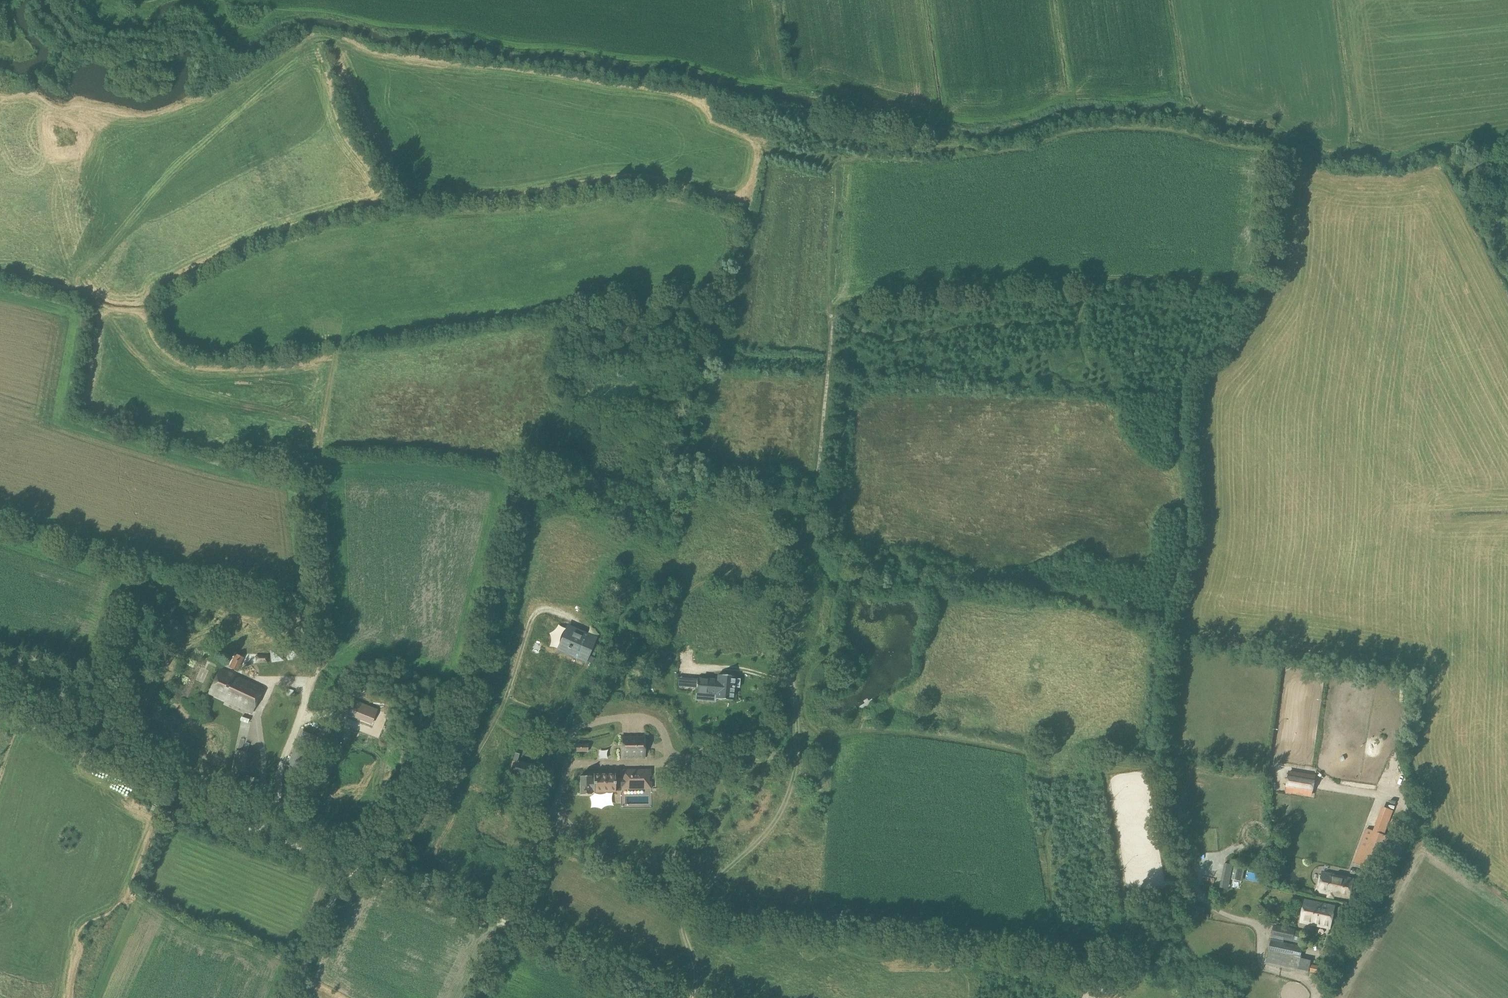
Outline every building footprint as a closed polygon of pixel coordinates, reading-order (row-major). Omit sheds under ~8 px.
[(569,626),(561,645),(579,653),(577,659),(586,663),(596,638),(586,634),(586,635),(577,632),(578,630),(569,626)] [(244,658),(235,653),(229,667),(238,672),(244,658)] [(268,656),(256,655),(256,663),(268,663),(268,656)] [(251,713),(262,689),(221,670),(210,694),(251,713)] [(698,678),(696,694),(716,695),(716,699),(736,701),(737,688),(740,688),(741,678),(735,678),(735,676),(718,675),(717,680),(698,678)] [(372,724),(378,710),(349,699),(343,713),(372,724)] [(649,706),(641,707),(642,726),(650,725),(649,706)] [(645,758),(645,736),(643,736),(643,737),(638,737),(638,736),(636,736),(636,737),(631,737),(631,736),(629,736),(629,737),(624,737),(624,736),(622,736),(623,758),(645,758)] [(331,772),(336,760),(327,757),(322,769),(331,772)] [(651,789),(651,770),(632,770),(632,777),(622,777),(622,778),(615,778),(615,775),(594,775),(594,779),(591,779),(591,777),(580,777),(580,795),(591,795),(591,792),(594,792),(594,793),(597,793),(597,795),(606,795),(606,793),(615,793),(615,787),(622,787),(622,789),(651,789)] [(1312,796),(1315,779),(1290,774),(1286,791),(1312,796)] [(809,798),(810,787),(798,786),(798,797),(809,798)] [(1382,807),(1373,831),(1366,829),(1354,863),(1380,872),(1392,839),(1384,835),(1393,811),(1382,807)] [(1334,899),(1335,894),(1348,897),(1352,881),(1323,874),(1319,891),(1327,893),(1326,898),(1334,899)] [(1318,909),(1319,903),(1304,900),(1300,923),(1316,926),(1319,909),(1318,909)] [(1319,909),(1316,926),(1330,929),(1335,906),(1319,903),(1318,909),(1319,909)] [(1293,942),(1295,930),(1273,926),(1271,938),(1284,940),(1293,942)] [(1268,953),(1284,956),(1287,944),(1271,941),(1268,953)] [(1284,956),(1300,960),(1302,948),(1287,944),(1284,956)] [(1098,972),(1096,977),(1104,980),(1106,975),(1098,972)]
